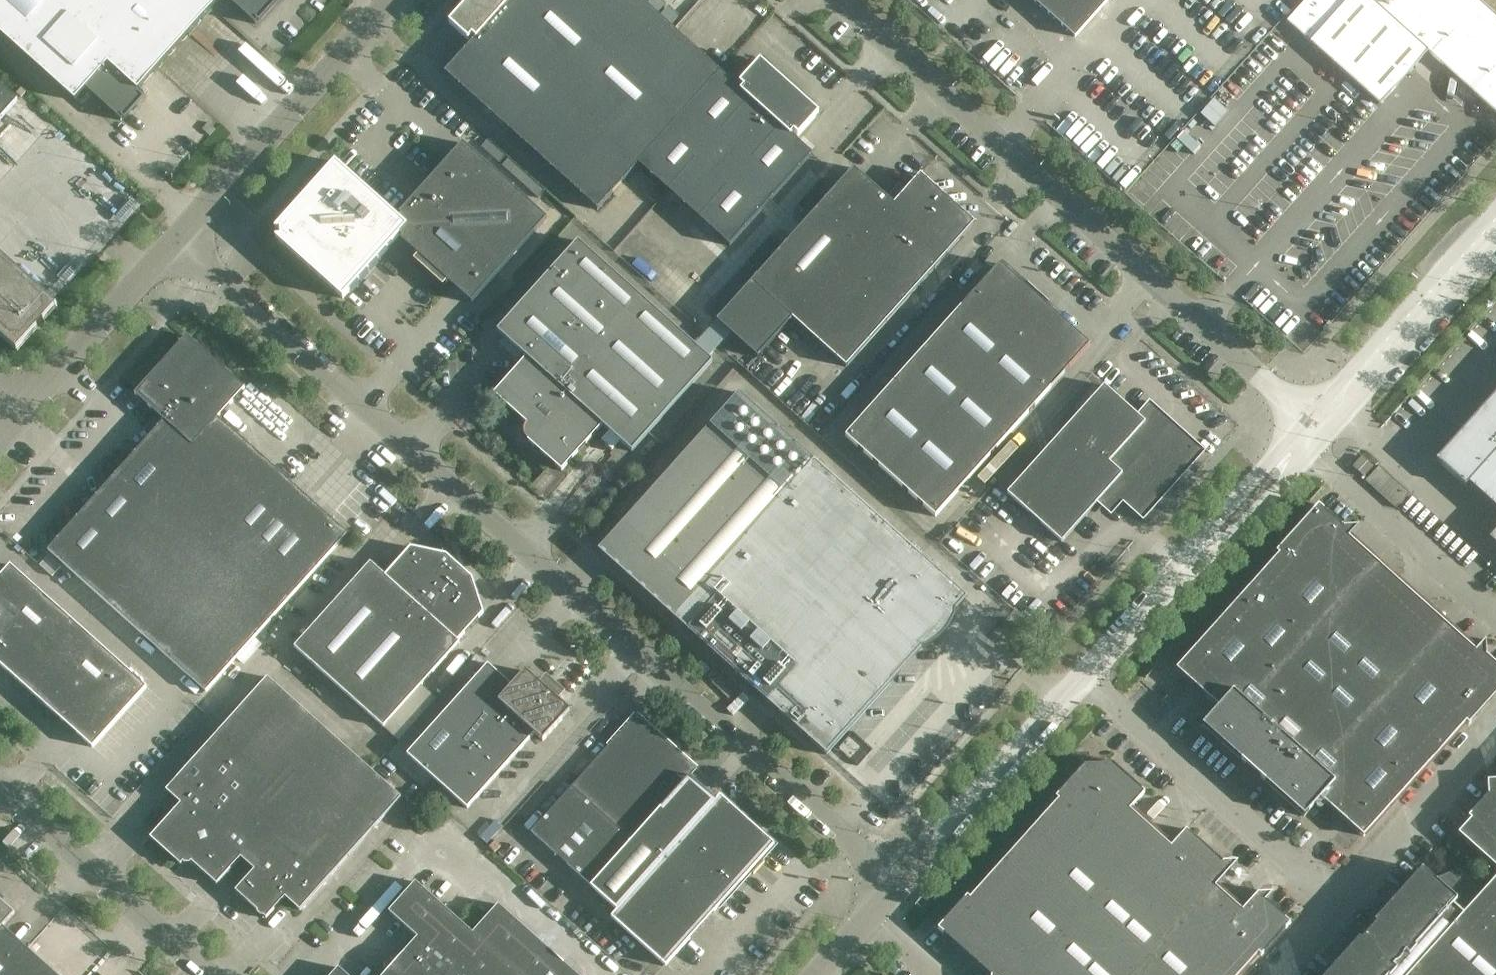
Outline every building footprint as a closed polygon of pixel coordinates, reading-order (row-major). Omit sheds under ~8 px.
[(75,101),(86,88),(122,121),(145,95),(139,89),(219,0),(0,0),(0,33),(75,101)] [(255,24),(277,0),(229,0),(255,24)] [(791,135),(794,132),(798,136),(819,113),(760,60),(739,83),(744,87),(741,90),(641,0),(469,0),(449,23),(468,40),(472,36),(475,38),(445,73),(598,209),(639,164),(730,246),(812,154),(791,135)] [(1075,38),(1109,0),(1033,0),(1075,38)] [(1287,21),(1380,105),(1428,51),(1495,112),(1495,15),(1479,0),(1306,0),(1287,21)] [(18,100),(0,84),(0,120),(18,100)] [(21,97),(26,91),(21,86),(15,92),(21,97)] [(472,303),(547,219),(463,143),(400,214),(402,215),(399,218),(336,161),(275,228),(276,238),(343,298),(400,235),(403,237),(401,239),(472,303)] [(846,367),(975,223),(921,174),(894,204),(854,168),(752,282),(846,367)] [(632,451),(713,361),(578,240),(497,331),(527,357),(494,394),(527,424),(525,426),(524,429),(524,432),(525,435),(526,438),(528,440),(562,471),(603,425),(632,451)] [(17,351),(58,306),(0,255),(0,336),(17,351)] [(936,517),(1090,344),(1000,263),(845,436),(936,517)] [(218,417),(245,388),(187,336),(135,394),(164,420),(48,550),(206,691),(348,533),(218,417)] [(1143,518),(1204,451),(1150,403),(1151,402),(1150,402),(1138,415),(1104,385),(1007,493),(1062,542),(1098,501),(1123,500),(1143,518)] [(740,392),(599,549),(828,753),(922,648),(928,646),(935,641),(940,637),(946,630),(948,627),(955,615),(955,611),(968,597),(740,392)] [(1436,460),(1466,487),(1469,483),(1485,498),(1495,508),(1495,393),(1436,460)] [(1373,466),(1362,456),(1353,466),(1364,476),(1373,466)] [(1176,668),(1219,707),(1203,725),(1304,816),(1321,798),(1364,836),(1467,722),(1469,725),(1495,695),(1495,663),(1486,655),(1486,640),(1476,650),(1349,536),(1359,526),(1344,526),(1344,527),(1319,504),(1276,551),(1279,554),(1176,668)] [(458,641),(484,612),(473,578),(446,554),(411,547),(385,575),(371,562),(294,647),(384,727),(460,642),(458,641)] [(93,747),(147,687),(11,565),(0,577),(0,664),(93,747)] [(407,754),(433,777),(468,808),(535,734),(543,741),(563,720),(562,702),(535,678),(518,679),(512,686),(488,664),(407,754)] [(300,910),(402,797),(268,677),(166,790),(181,803),(150,837),(181,865),(187,858),(217,884),(241,858),(254,869),(235,891),(266,918),(285,897),(300,910)] [(690,776),(696,769),(656,733),(648,733),(647,725),(641,719),(632,720),(627,726),(627,734),(619,735),(531,832),(592,886),(690,776)] [(938,928),(990,974),(1239,974),(1259,953),(1261,956),(1291,923),(1266,900),(1273,893),(1258,893),(1243,910),(1216,886),(1238,861),(1223,862),(1187,829),(1171,846),(1130,809),(1145,792),(1113,763),(1104,764),(1104,759),(1093,759),(1093,764),(1085,765),(1056,797),(1059,800),(970,898),(968,895),(938,928)] [(690,776),(592,886),(618,910),(611,918),(666,966),(775,844),(720,796),(716,800),(690,776)] [(1488,781),(1488,794),(1489,794),(1468,817),(1471,819),(1458,833),(1495,867),(1495,780),(1488,781)] [(1381,901),(1361,909),(1377,923),(1361,941),(1345,926),(1331,974),(1495,974),(1495,877),(1483,891),(1459,869),(1381,901)] [(411,931),(417,937),(383,974),(578,974),(499,904),(473,933),(416,882),(389,911),(411,931)] [(3,926),(15,913),(0,899),(0,974),(57,974),(3,926)]
